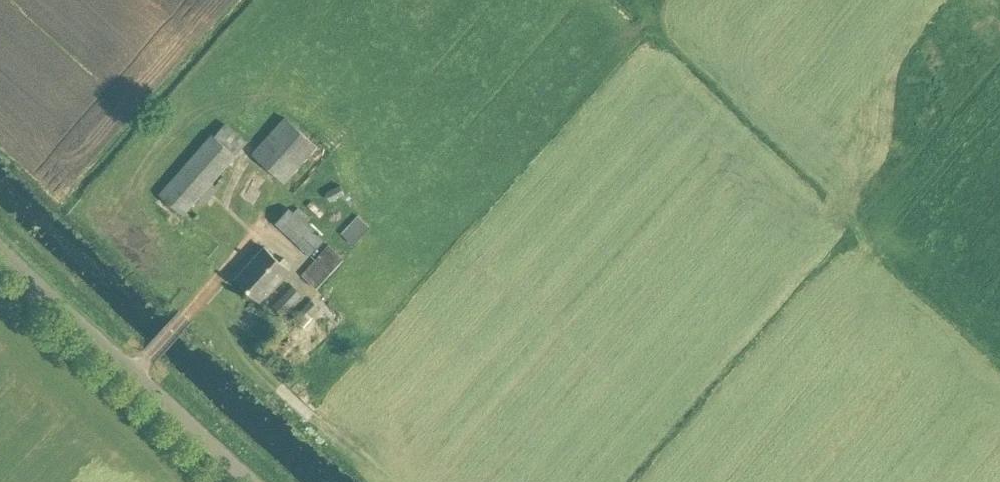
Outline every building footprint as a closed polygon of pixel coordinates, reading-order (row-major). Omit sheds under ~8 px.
[(284,182),(317,146),(285,117),(252,154),(284,182)] [(247,142),(225,123),(213,137),(211,135),(159,193),(183,215),(197,198),(204,204),(218,189),(211,183),(247,142)] [(310,254),(323,240),(288,208),(275,222),(310,254)] [(352,244),(369,226),(358,215),(340,233),(352,244)] [(317,288),(344,259),(328,245),(303,273),(312,281),(311,282),(317,288)] [(259,300),(288,268),(264,246),(235,278),(259,300)] [(292,285),(272,305),(281,315),(301,294),(292,285)] [(300,329),(320,309),(310,299),(290,319),(300,329)]
